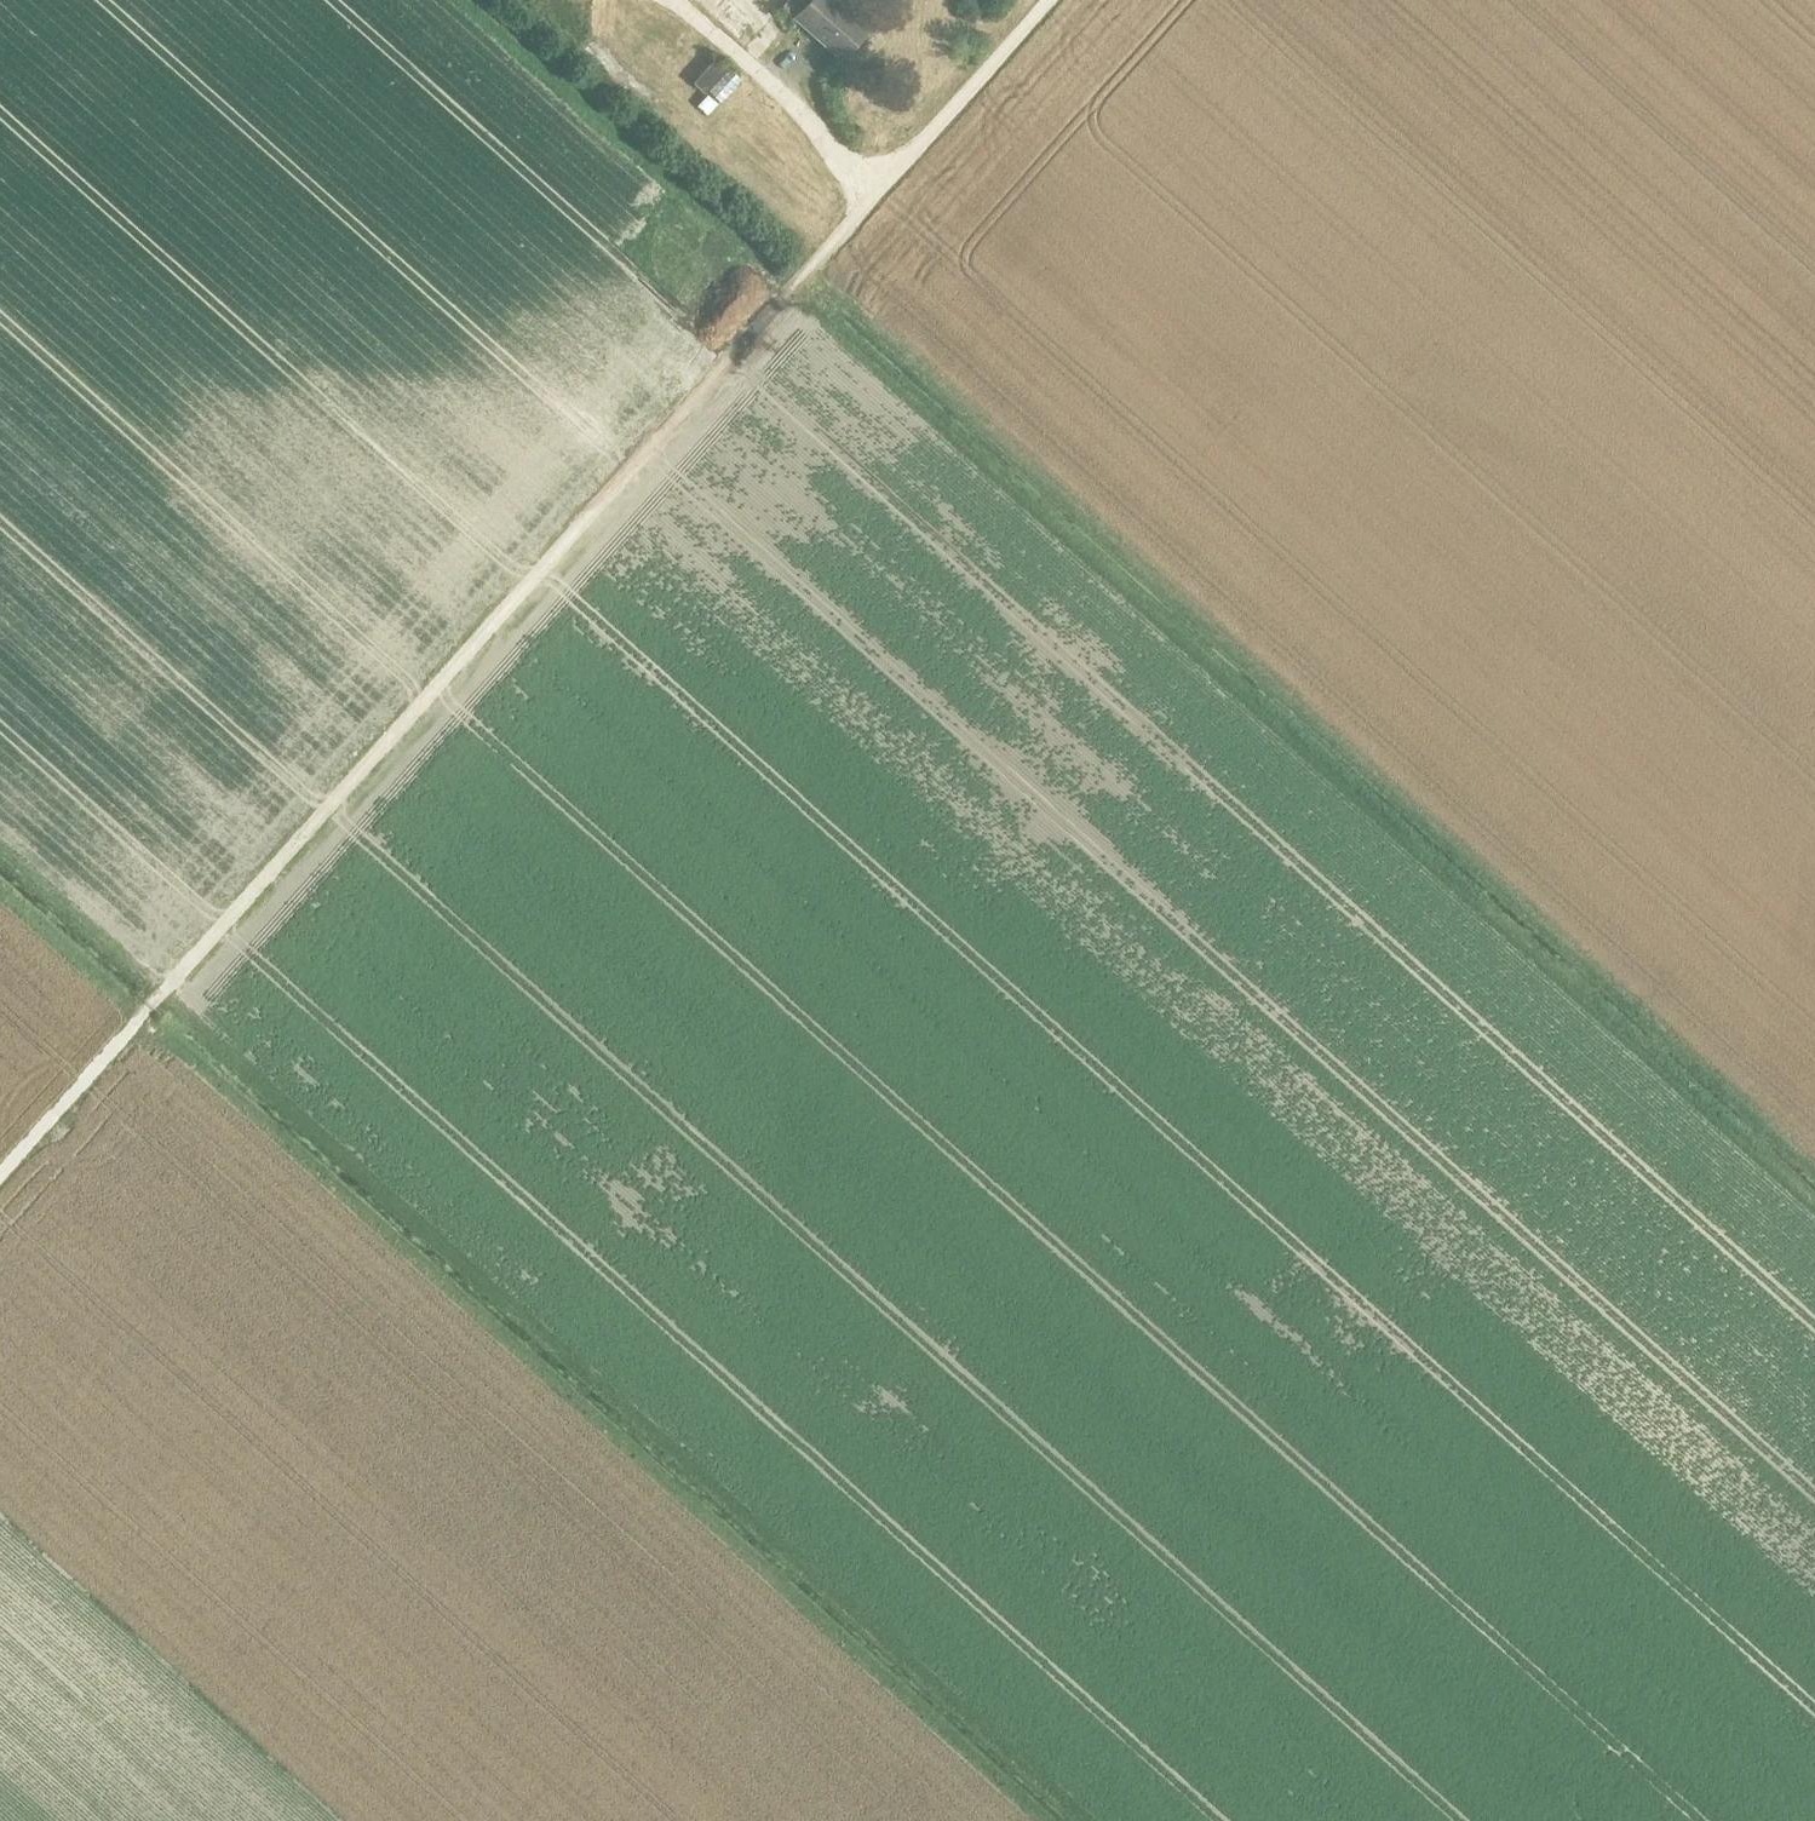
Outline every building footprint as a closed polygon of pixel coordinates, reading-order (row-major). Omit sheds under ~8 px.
[(853,0),(691,0),(743,47),(779,7),(831,54),(852,31),(837,17),(853,0)] [(721,101),(742,78),(729,66),(708,88),(721,101)]
